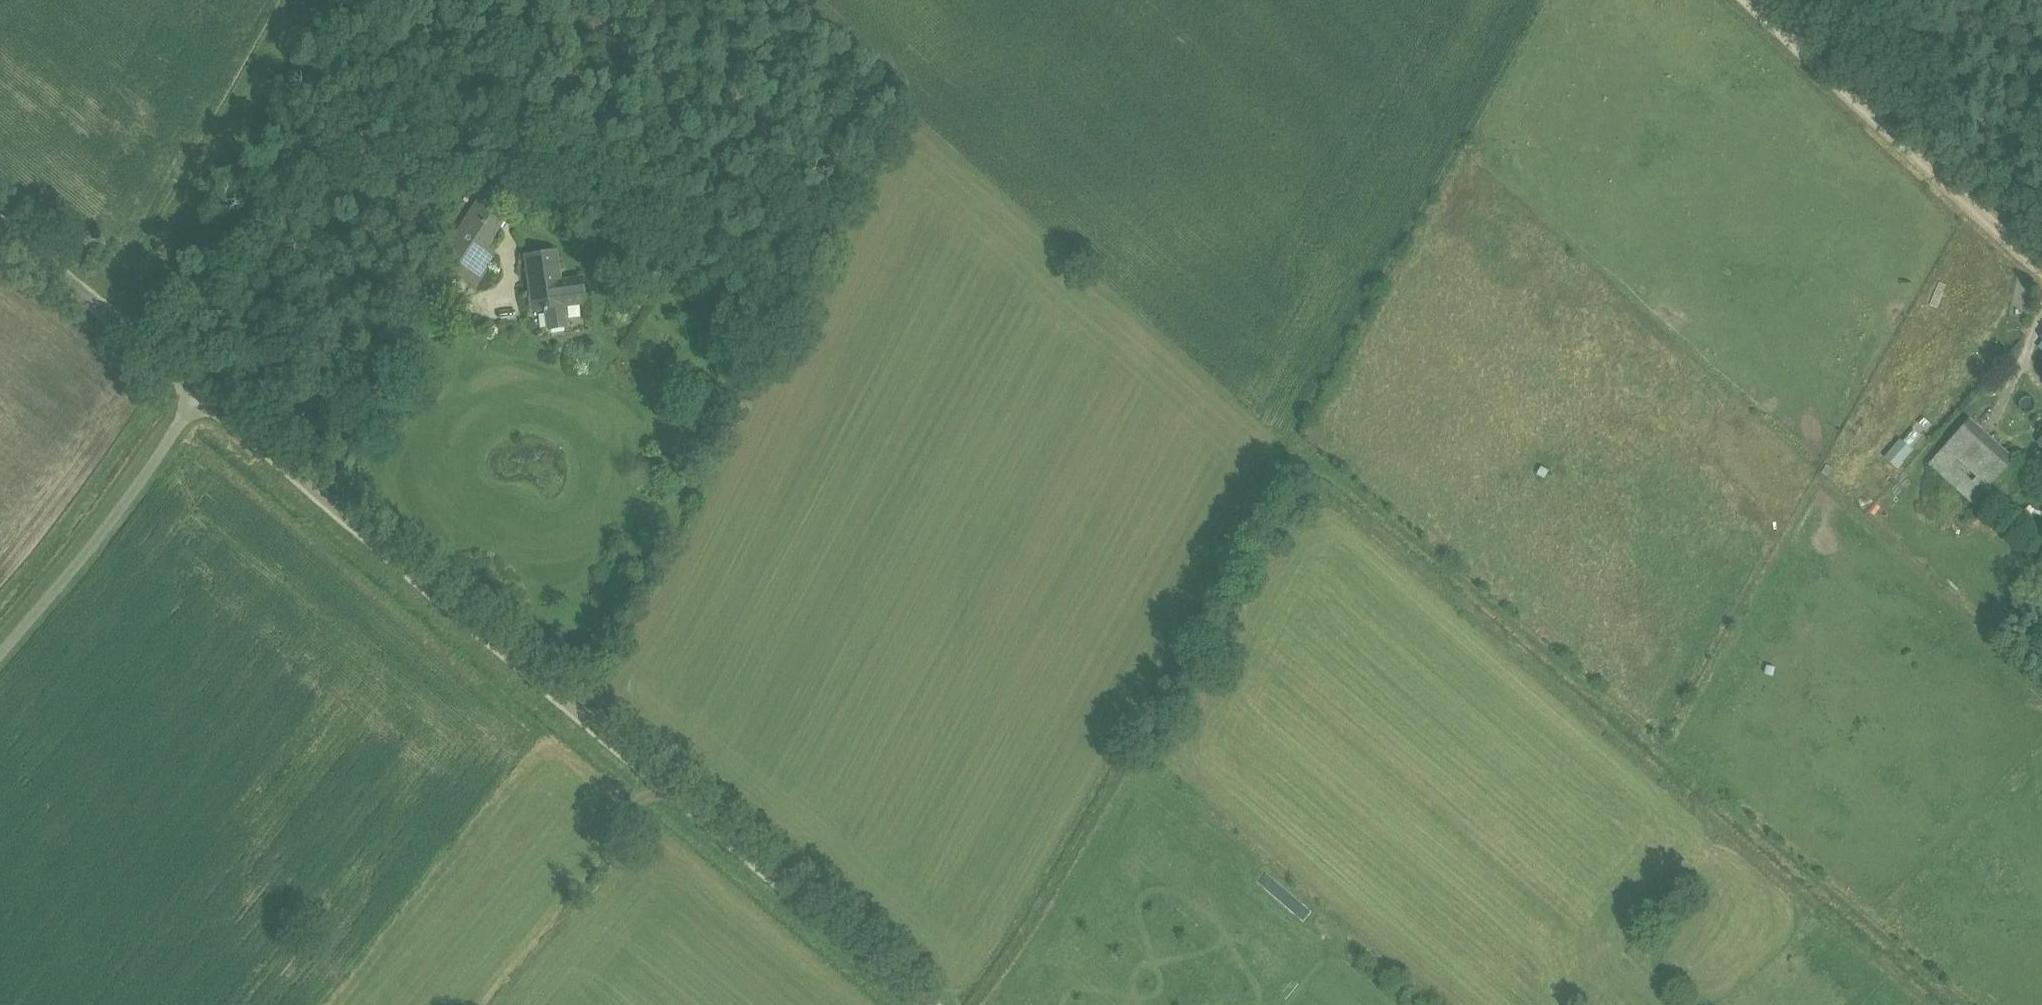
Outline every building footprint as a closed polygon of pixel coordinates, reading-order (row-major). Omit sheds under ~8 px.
[(437,261),(477,287),(498,254),(487,247),(507,217),(478,198),(437,261)] [(600,213),(594,207),(586,216),(591,221),(600,213)] [(545,308),(548,329),(567,326),(564,307),(586,304),(582,276),(560,279),(556,250),(525,254),(533,310),(545,308)] [(1928,463),(1974,504),(1989,487),(2016,458),(1971,417),(1944,446),(1928,463)] [(1885,456),(1898,468),(1914,450),(1901,438),(1885,456)] [(2032,513),(2026,508),(2021,514),(2026,519),(2032,513)]
